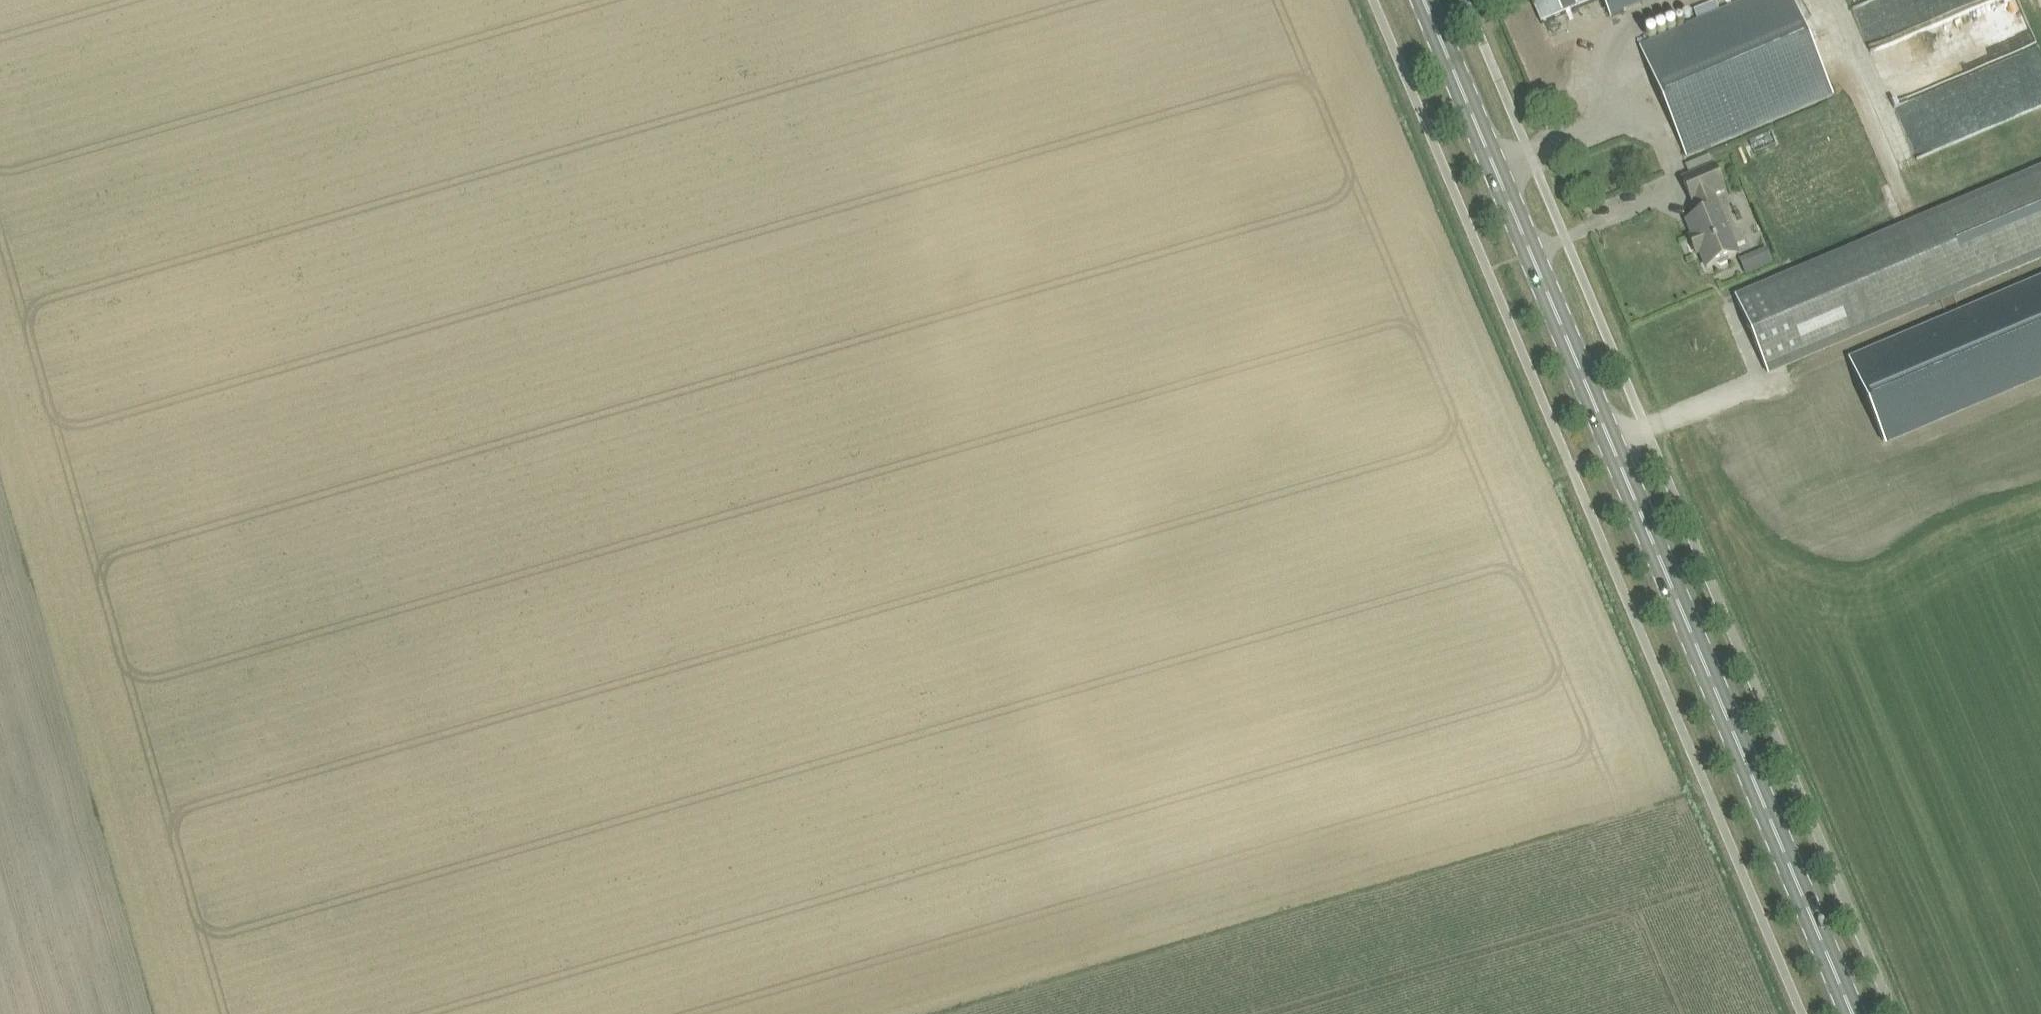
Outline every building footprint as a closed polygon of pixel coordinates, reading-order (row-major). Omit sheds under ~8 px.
[(1532,0),(1542,23),(1596,0),(1533,0),(1532,0)] [(1705,148),(1833,94),(1793,0),(1752,0),(1640,47),(1687,156),(1705,148)] [(1924,25),(1919,12),(1915,14),(1910,1),(1904,4),(1903,0),(1880,0),(1858,10),(1874,47),(1924,25)] [(1921,153),(2025,116),(2019,98),(2023,96),(2016,75),(2021,73),(2016,57),(1901,98),(1921,153)] [(1710,154),(1686,165),(1689,172),(1713,162),(1710,154)] [(1707,267),(1717,263),(1720,266),(1728,263),(1728,258),(1738,254),(1713,195),(1725,190),(1715,166),(1683,179),(1694,203),(1697,202),(1703,215),(1688,221),(1694,236),(1690,238),(1697,253),(1701,252),(1707,267)] [(2040,256),(2040,170),(1737,300),(1767,372),(2040,256)] [(1768,247),(1739,259),(1746,274),(1774,262),(1768,247)] [(1850,362),(1884,442),(2040,376),(2040,282),(1850,362)]
